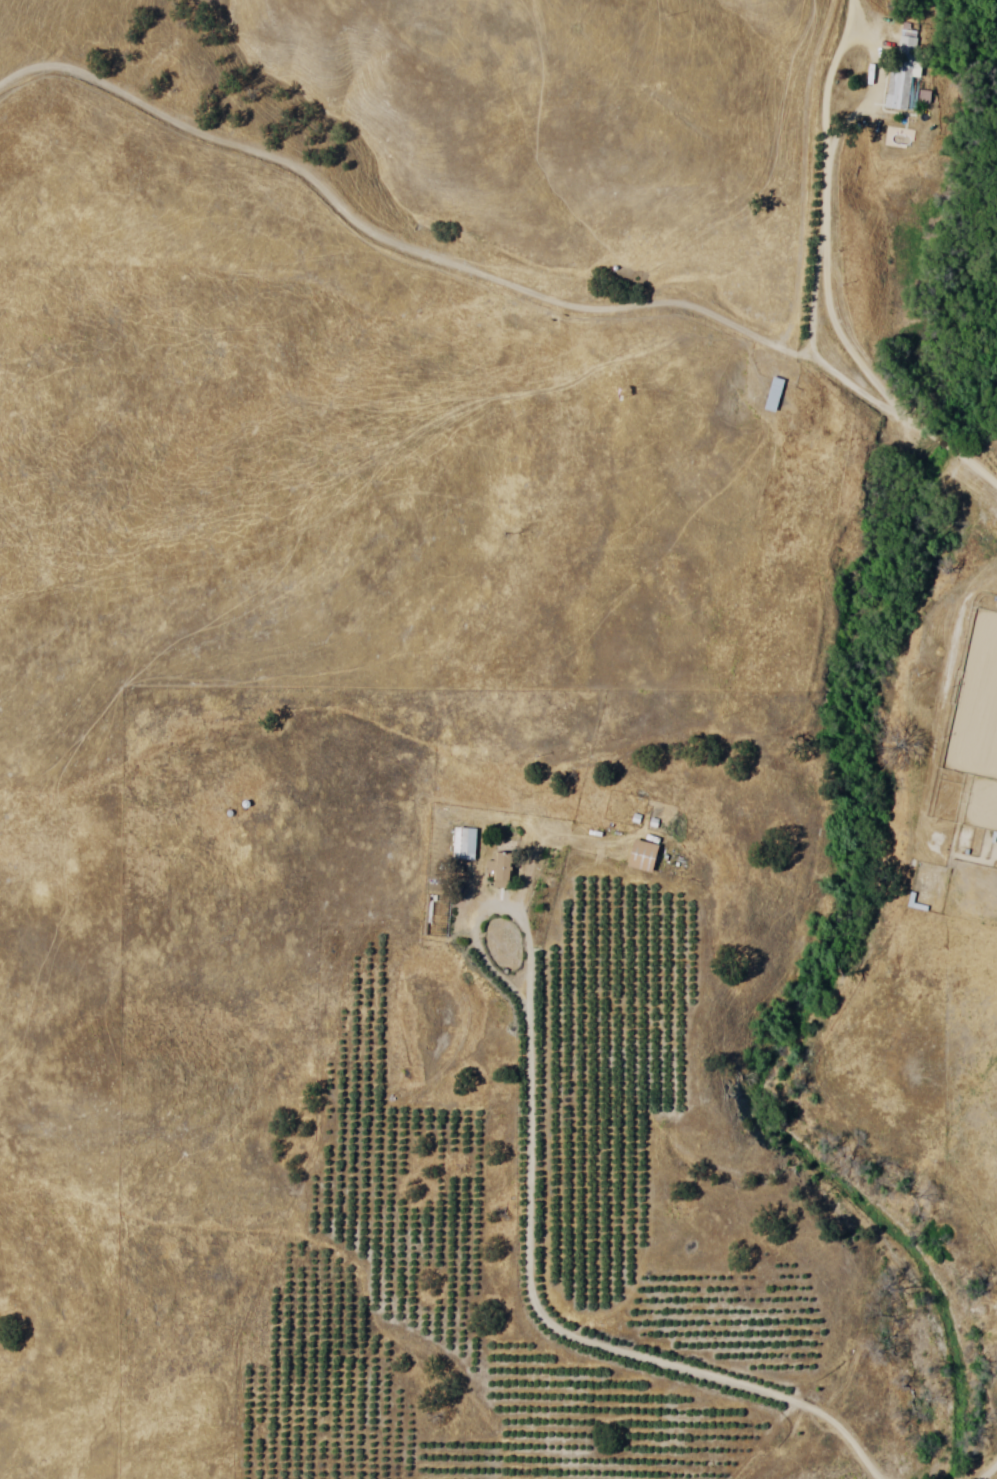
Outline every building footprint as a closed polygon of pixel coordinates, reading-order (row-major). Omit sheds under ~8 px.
[(918,112),(922,63),(914,62),(917,31),(908,30),(908,25),(893,24),(885,109),(918,112)] [(764,407),(774,375),(787,379),(777,411),(764,407)] [(456,826),(479,827),(477,857),(455,856),(456,826)] [(626,868),(653,874),(659,846),(632,840),(626,868)] [(499,848),(516,849),(514,887),(496,886),(497,871),(487,871),(488,858),(496,858),(496,853),(498,853),(499,848)] [(419,938),(443,939),(443,899),(419,899),(419,938)]
